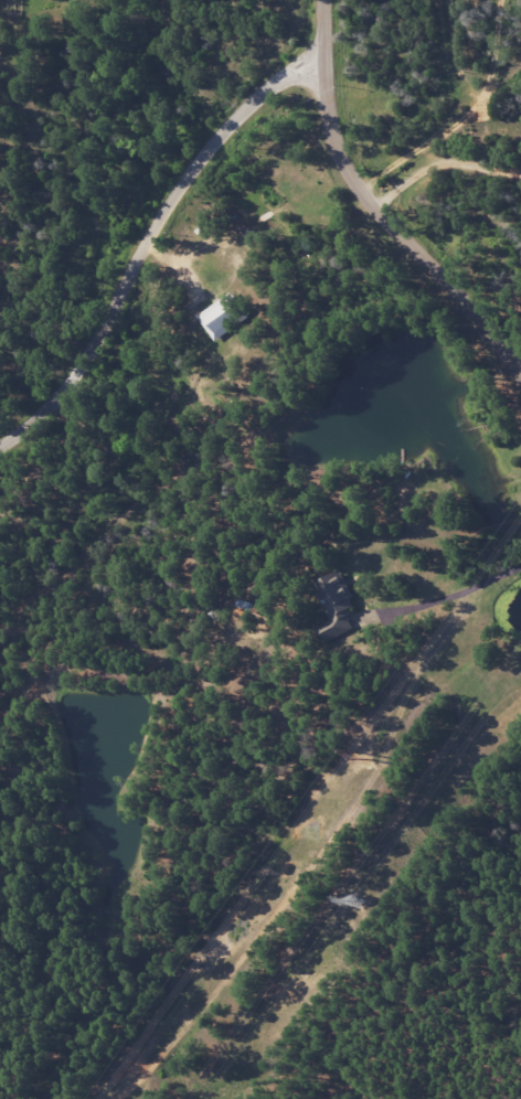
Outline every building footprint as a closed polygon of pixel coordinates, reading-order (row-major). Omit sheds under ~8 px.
[(197,317),(214,341),(249,317),(232,292),(197,317)] [(325,641),(354,628),(346,610),(355,606),(340,571),(314,582),(331,621),(319,626),(325,641)]
